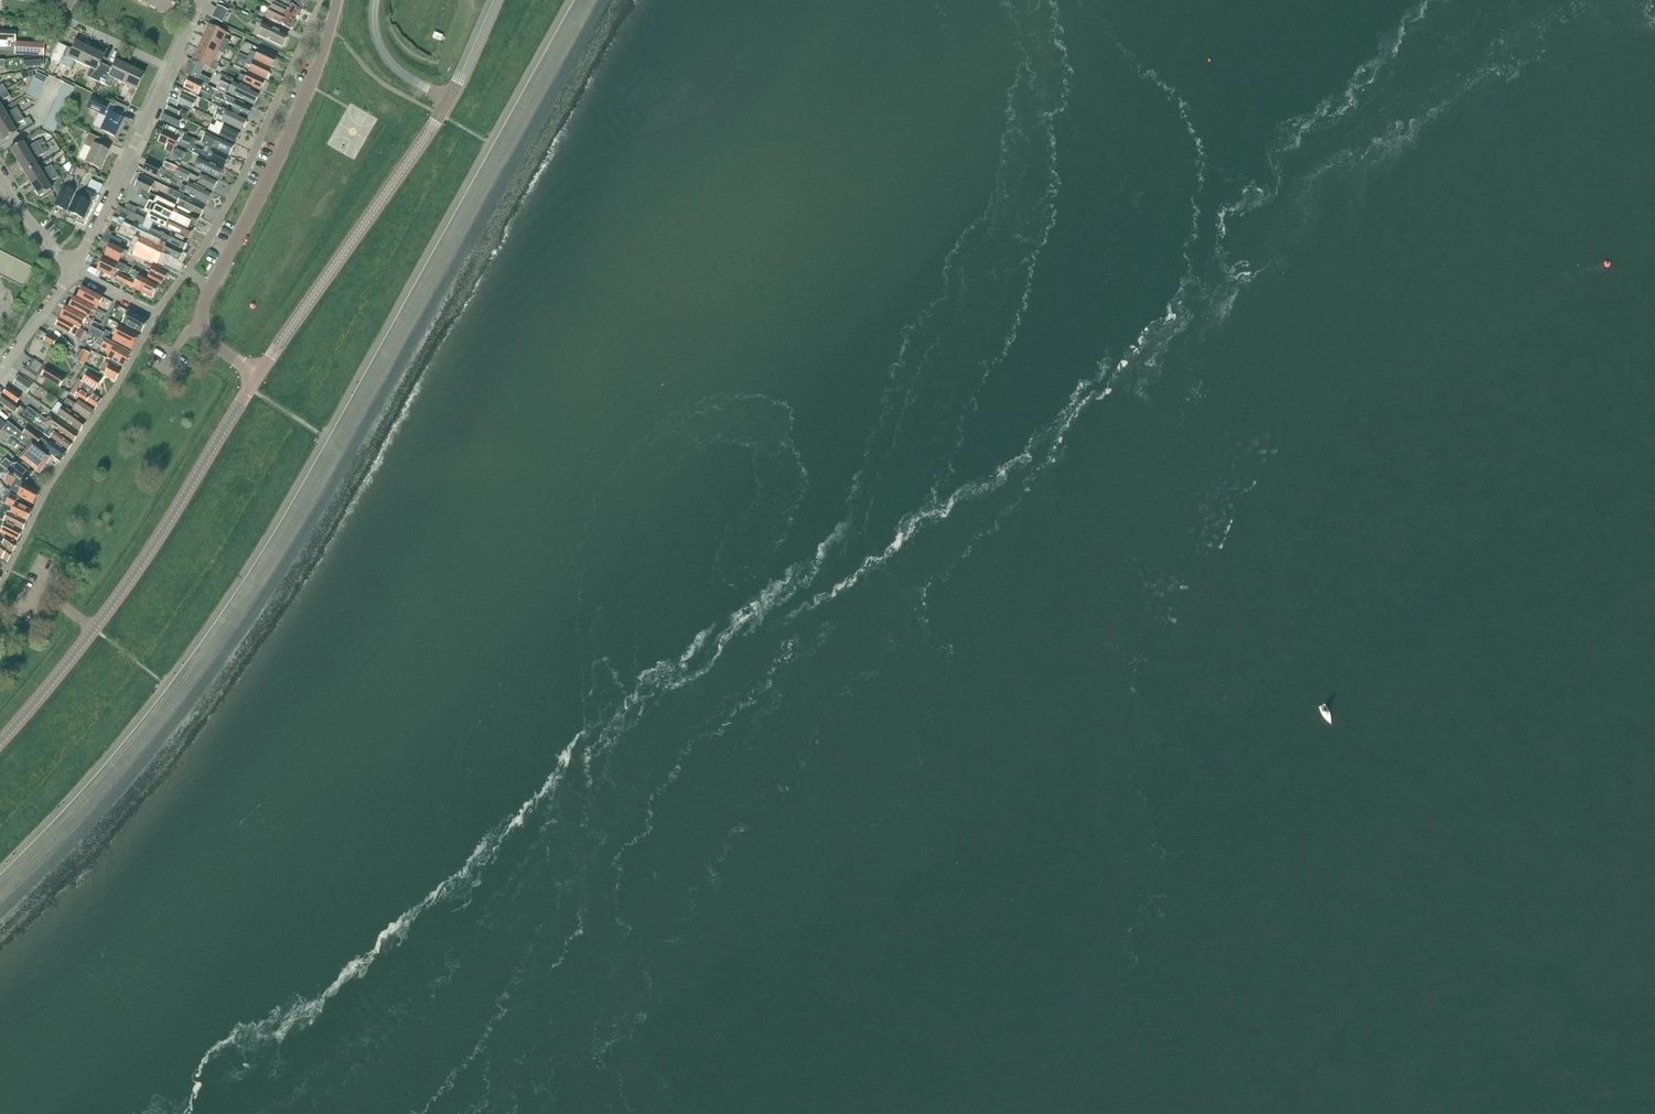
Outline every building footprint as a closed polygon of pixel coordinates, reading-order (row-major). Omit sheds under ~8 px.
[(53,2),(63,7),(72,11),(76,3),(73,1),(74,0),(54,0),(53,2)] [(150,3),(149,5),(157,10),(159,7),(165,10),(164,13),(171,16),(176,5),(179,0),(144,0),(150,3)] [(271,7),(274,9),(274,10),(282,14),(283,12),(296,18),(299,11),(279,1),(279,0),(271,0),(269,3),(272,4),(271,7)] [(300,9),(305,0),(283,0),(300,9)] [(217,5),(211,17),(222,22),(228,10),(217,5)] [(274,9),(271,7),(266,18),(290,30),(296,18),(283,12),(282,14),(274,10),(274,9)] [(210,25),(204,37),(226,48),(230,41),(224,38),(226,33),(210,25)] [(263,25),(258,36),(282,47),(287,36),(263,25)] [(15,42),(16,33),(0,32),(0,42),(15,42)] [(204,37),(198,49),(215,57),(217,52),(223,54),(226,48),(204,37)] [(16,42),(15,55),(44,57),(45,44),(16,42)] [(75,61),(83,65),(91,49),(76,43),(73,50),(59,44),(51,60),(71,70),(75,61)] [(105,56),(91,49),(83,65),(91,69),(87,77),(99,83),(107,66),(101,64),(105,56)] [(198,49),(193,61),(205,66),(215,71),(218,65),(212,62),(215,57),(198,49)] [(247,58),(271,70),(277,58),(259,49),(257,54),(251,52),(247,58)] [(42,56),(24,58),(25,68),(43,66),(42,56)] [(265,81),(271,70),(247,58),(244,65),(250,67),(248,72),(248,73),(265,81)] [(113,69),(107,66),(99,83),(111,89),(115,80),(123,84),(131,68),(117,61),(113,69)] [(192,61),(186,75),(198,81),(204,67),(192,61)] [(131,68),(123,84),(131,88),(125,101),(131,104),(145,74),(131,68)] [(248,73),(248,72),(242,69),(240,75),(239,75),(233,73),(231,78),(236,81),(236,82),(260,93),(265,81),(248,73)] [(37,73),(34,79),(45,84),(48,78),(37,73)] [(201,76),(198,81),(208,86),(211,80),(201,76)] [(190,78),(185,89),(199,95),(202,89),(203,90),(202,92),(210,95),(213,89),(209,87),(190,78)] [(42,90),(45,84),(34,79),(31,85),(42,90)] [(64,83),(62,88),(72,93),(75,87),(64,83)] [(220,83),(216,91),(225,95),(226,93),(253,106),(258,95),(234,83),(231,88),(220,83)] [(39,96),(42,90),(31,85),(29,91),(39,96)] [(62,88),(59,94),(70,99),(72,93),(62,88)] [(214,90),(211,95),(235,106),(232,112),(247,119),(252,109),(220,94),(220,93),(214,90)] [(2,99),(3,101),(10,97),(6,91),(0,95),(0,100),(2,99)] [(37,101),(39,96),(29,91),(26,96),(37,101)] [(70,99),(59,94),(56,100),(67,105),(70,99)] [(181,94),(178,101),(193,109),(196,101),(181,94)] [(127,112),(114,106),(93,96),(88,108),(108,117),(101,131),(115,137),(127,112)] [(67,105),(73,108),(76,102),(70,99),(67,105)] [(114,106),(127,112),(130,106),(117,99),(114,106)] [(67,105),(56,100),(54,106),(65,111),(67,105)] [(179,116),(182,110),(169,104),(166,110),(179,116)] [(65,111),(54,106),(51,112),(62,117),(65,111)] [(247,120),(227,111),(220,107),(215,118),(241,132),(247,120)] [(3,109),(0,111),(0,127),(20,114),(17,109),(11,113),(12,116),(8,118),(3,109)] [(189,113),(183,110),(180,116),(186,119),(189,113)] [(163,117),(162,120),(177,127),(182,119),(166,111),(163,117)] [(51,112),(48,118),(59,122),(62,117),(51,112)] [(20,114),(0,127),(0,132),(5,140),(17,133),(12,125),(16,122),(18,125),(24,121),(20,114)] [(58,126),(59,122),(48,118),(46,123),(57,128),(58,126)] [(63,121),(58,126),(62,131),(68,126),(63,121)] [(54,134),(57,128),(46,123),(43,129),(54,134)] [(240,134),(224,127),(217,123),(215,127),(211,125),(208,131),(235,144),(240,134)] [(163,132),(159,143),(167,147),(166,151),(183,158),(185,153),(176,149),(176,150),(174,149),(179,139),(182,140),(185,134),(167,126),(164,132),(163,132)] [(206,133),(202,142),(230,155),(234,146),(206,133)] [(85,145),(79,158),(87,162),(86,163),(101,169),(109,151),(99,147),(102,140),(89,134),(84,145),(85,145)] [(185,134),(182,140),(191,144),(194,138),(185,134)] [(229,158),(212,150),(207,148),(205,148),(203,152),(194,148),(198,141),(194,138),(191,144),(188,150),(208,160),(224,168),(229,158)] [(11,150),(18,162),(41,148),(40,147),(46,143),(43,139),(37,142),(38,143),(32,147),(33,149),(29,152),(23,143),(11,150)] [(26,174),(38,166),(33,158),(37,156),(38,158),(45,154),(44,152),(49,149),(46,145),(18,162),(26,174)] [(188,165),(192,155),(187,152),(183,162),(188,165)] [(223,170),(205,161),(198,158),(194,168),(218,180),(223,170)] [(166,170),(162,168),(148,161),(143,169),(157,176),(158,174),(163,176),(166,170)] [(70,163),(64,167),(69,174),(72,166),(70,163)] [(169,163),(166,168),(176,173),(178,168),(169,163)] [(43,175),(38,166),(26,174),(33,185),(55,171),(56,172),(60,169),(58,164),(53,167),(52,166),(45,170),(47,173),(43,175)] [(68,189),(73,178),(78,167),(73,165),(69,174),(55,205),(66,210),(74,192),(68,189)] [(179,168),(176,175),(188,181),(188,180),(212,192),(217,182),(201,175),(199,178),(191,174),(179,168)] [(55,171),(33,185),(40,197),(52,190),(47,182),(51,179),(53,182),(59,178),(56,172),(55,171)] [(138,178),(134,187),(142,191),(148,194),(153,185),(138,178)] [(76,196),(69,212),(84,219),(92,201),(90,200),(91,198),(93,200),(96,193),(99,194),(104,185),(92,180),(83,199),(76,196)] [(182,185),(179,191),(206,204),(211,194),(189,183),(187,188),(182,185)] [(176,206),(200,218),(206,206),(176,191),(173,197),(179,200),(176,206)] [(200,218),(176,206),(156,197),(153,203),(149,201),(144,211),(149,213),(146,219),(151,222),(153,223),(189,240),(200,218)] [(126,210),(134,214),(136,210),(128,206),(126,210)] [(153,223),(151,222),(146,219),(134,214),(126,210),(119,207),(116,214),(143,227),(142,229),(149,233),(153,223)] [(115,238),(112,244),(137,256),(142,259),(144,260),(144,258),(156,264),(157,264),(163,253),(164,249),(155,245),(142,238),(143,235),(131,229),(126,240),(123,242),(115,238)] [(112,244),(115,238),(106,233),(103,239),(111,244),(112,244)] [(158,239),(183,252),(184,250),(186,249),(187,246),(187,244),(188,242),(172,234),(170,237),(163,234),(163,236),(158,233),(158,234),(156,238),(158,239)] [(179,261),(183,252),(158,239),(155,245),(164,249),(163,253),(179,261)] [(112,244),(111,244),(105,256),(118,262),(122,255),(134,262),(137,256),(112,244)] [(104,258),(98,270),(111,276),(115,269),(124,273),(127,267),(120,263),(119,265),(117,264),(117,265),(104,258)] [(155,266),(156,264),(144,258),(144,260),(142,259),(140,263),(148,267),(146,270),(151,273),(148,278),(162,285),(168,273),(155,266)] [(135,281),(128,278),(125,284),(152,298),(158,285),(145,279),(146,277),(134,271),(131,276),(136,279),(135,281)] [(125,284),(128,278),(119,274),(116,279),(125,284)] [(78,298),(95,307),(95,308),(97,309),(103,297),(86,288),(84,287),(78,298)] [(70,308),(69,308),(86,317),(89,319),(95,308),(95,307),(78,298),(76,297),(70,308)] [(62,316),(61,318),(80,328),(86,317),(69,308),(70,308),(67,306),(62,316)] [(129,311),(121,325),(140,336),(148,321),(129,311)] [(60,318),(56,325),(75,336),(79,329),(60,318)] [(121,325),(113,340),(133,350),(140,336),(121,325)] [(48,334),(44,341),(53,346),(57,340),(48,334)] [(110,360),(120,365),(123,367),(131,353),(106,340),(102,346),(112,351),(108,359),(110,360)] [(84,365),(90,354),(84,351),(78,362),(84,365)] [(120,365),(110,360),(108,364),(106,362),(101,371),(105,374),(104,375),(116,381),(121,371),(118,369),(120,365)] [(25,366),(22,372),(38,382),(41,377),(39,375),(39,374),(25,366)] [(47,367),(42,375),(60,387),(65,379),(47,367)] [(80,389),(74,397),(95,411),(102,401),(93,394),(102,380),(89,372),(82,382),(84,383),(80,389)] [(19,376),(13,385),(27,394),(33,386),(19,376)] [(8,387),(3,395),(17,404),(22,397),(8,387)] [(17,404),(3,395),(0,399),(0,402),(16,414),(21,407),(17,404)] [(80,401),(78,404),(76,405),(67,399),(64,404),(73,411),(72,411),(87,422),(95,411),(80,401)] [(87,423),(72,412),(58,403),(52,411),(81,433),(87,423)] [(29,408),(26,412),(33,417),(36,419),(39,415),(29,408)] [(51,429),(72,445),(79,435),(51,415),(46,421),(39,415),(36,419),(43,424),(49,428),(51,429)] [(6,424),(6,425),(0,433),(0,442),(4,446),(12,436),(19,441),(20,441),(29,448),(26,451),(45,465),(51,458),(36,446),(31,442),(32,440),(23,434),(8,422),(6,424)] [(32,440),(31,442),(36,446),(38,445),(45,451),(45,452),(60,462),(66,453),(67,453),(68,452),(52,441),(50,445),(28,427),(23,434),(32,440)] [(47,437),(52,441),(63,449),(68,452),(72,445),(51,429),(48,434),(49,435),(47,437)] [(45,465),(26,451),(23,455),(20,452),(17,456),(38,473),(45,465)] [(6,459),(1,465),(24,484),(34,472),(20,461),(13,471),(11,470),(14,466),(6,459)] [(13,486),(10,491),(34,504),(36,499),(38,499),(40,495),(39,494),(40,493),(24,484),(21,490),(13,486)] [(11,514),(27,522),(32,512),(16,504),(19,499),(8,490),(1,503),(4,504),(4,505),(13,509),(11,514)] [(27,522),(11,514),(13,509),(4,505),(0,513),(0,521),(23,531),(27,522)] [(23,531),(0,521),(0,526),(4,528),(1,533),(18,541),(23,531)] [(2,559),(8,564),(18,543),(7,537),(4,543),(0,541),(0,544),(6,550),(2,559)]
